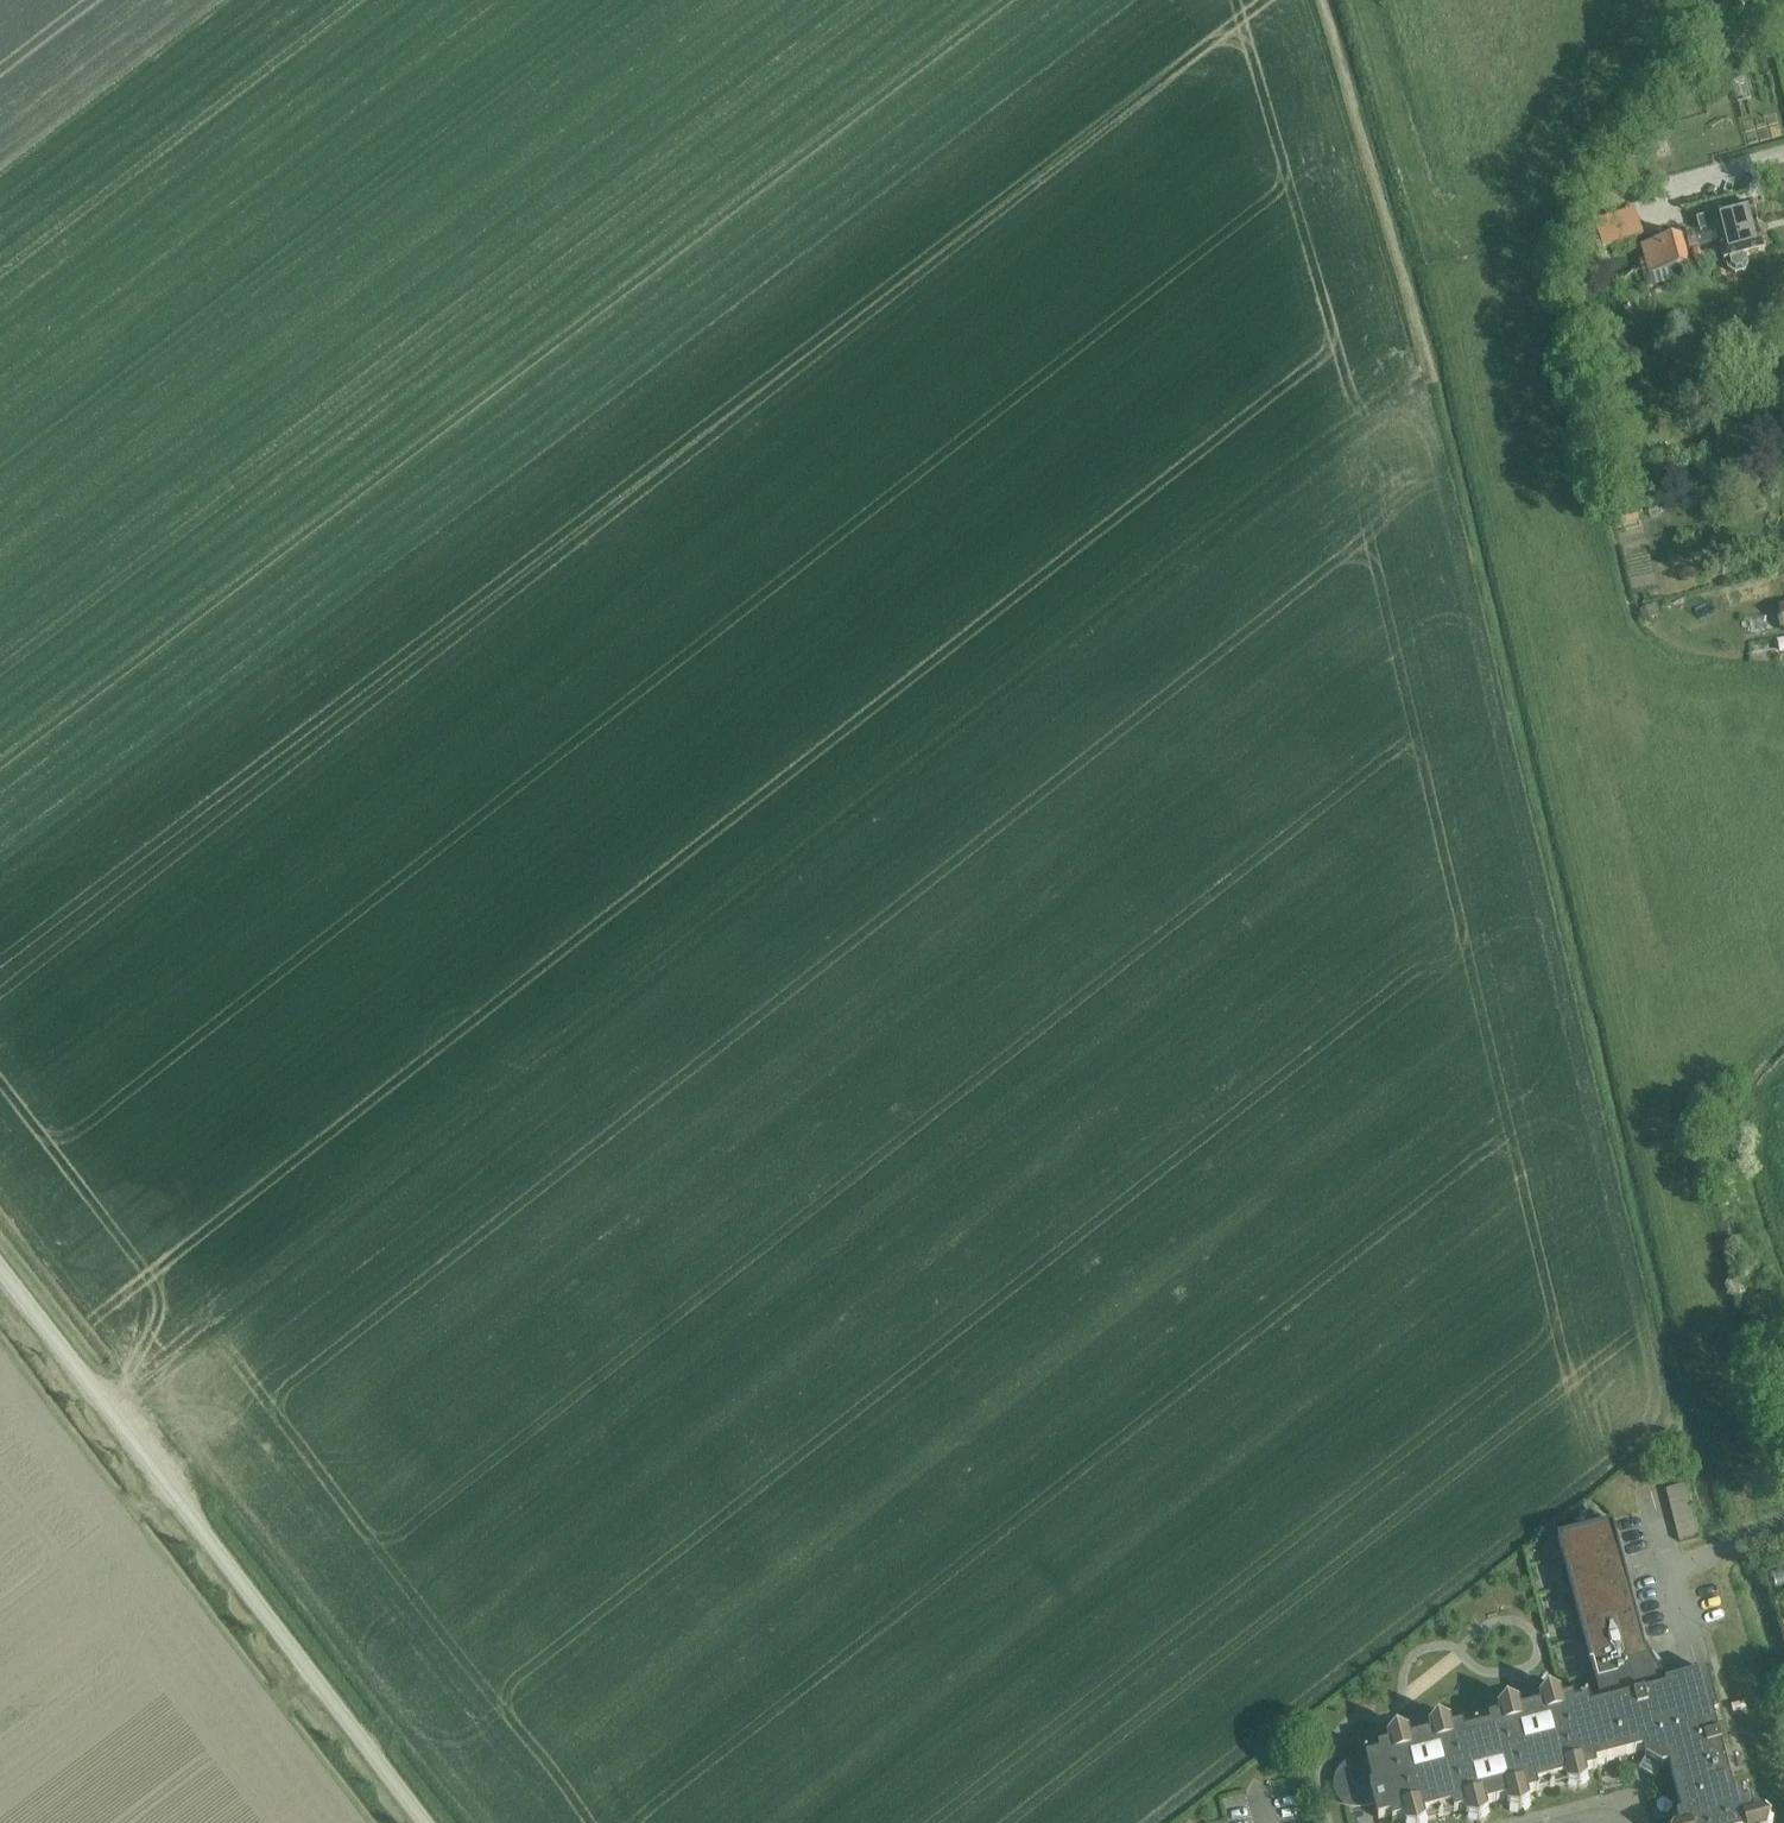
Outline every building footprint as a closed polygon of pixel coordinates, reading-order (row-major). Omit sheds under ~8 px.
[(1747,265),(1745,256),(1762,252),(1750,205),(1695,220),(1698,233),(1714,229),(1722,262),(1724,262),(1727,271),(1734,276),(1743,273),(1747,265)] [(1643,235),(1634,210),(1603,221),(1607,233),(1597,236),(1601,250),(1643,235)] [(1651,275),(1687,266),(1680,238),(1643,247),(1651,275)] [(1658,505),(1647,508),(1649,516),(1660,513),(1658,505)] [(1636,510),(1616,516),(1619,525),(1638,520),(1636,510)] [(1654,604),(1637,610),(1639,615),(1642,620),(1658,614),(1654,604)] [(1775,610),(1781,633),(1783,632),(1783,608),(1775,610)] [(1776,641),(1779,654),(1783,653),(1783,639),(1776,641)] [(1653,1492),(1660,1514),(1674,1510),(1667,1488),(1653,1492)] [(1643,1751),(1645,1758),(1661,1768),(1669,1766),(1681,1814),(1676,1816),(1678,1822),(1768,1822),(1769,1820),(1760,1810),(1753,1812),(1750,1801),(1743,1803),(1740,1790),(1732,1792),(1713,1716),(1717,1715),(1706,1673),(1664,1684),(1645,1648),(1613,1524),(1596,1528),(1592,1512),(1573,1526),(1574,1534),(1558,1538),(1601,1705),(1590,1708),(1588,1700),(1574,1704),(1573,1697),(1562,1700),(1560,1693),(1547,1689),(1538,1698),(1540,1705),(1521,1710),(1519,1703),(1506,1700),(1497,1709),(1498,1716),(1452,1728),(1450,1721),(1437,1718),(1428,1727),(1429,1734),(1410,1739),(1408,1732),(1396,1729),(1386,1738),(1388,1745),(1377,1747),(1379,1755),(1366,1758),(1367,1763),(1353,1766),(1346,1770),(1341,1775),(1338,1783),(1339,1791),(1342,1798),(1348,1803),(1356,1805),(1363,1804),(1373,1802),(1378,1820),(1390,1816),(1392,1822),(1402,1819),(1403,1822),(1423,1822),(1425,1821),(1464,1811),(1466,1818),(1479,1821),(1488,1812),(1486,1805),(1505,1800),(1507,1807),(1520,1811),(1529,1801),(1528,1794),(1566,1784),(1578,1788),(1587,1779),(1585,1772),(1596,1769),(1595,1764),(1643,1751)]
